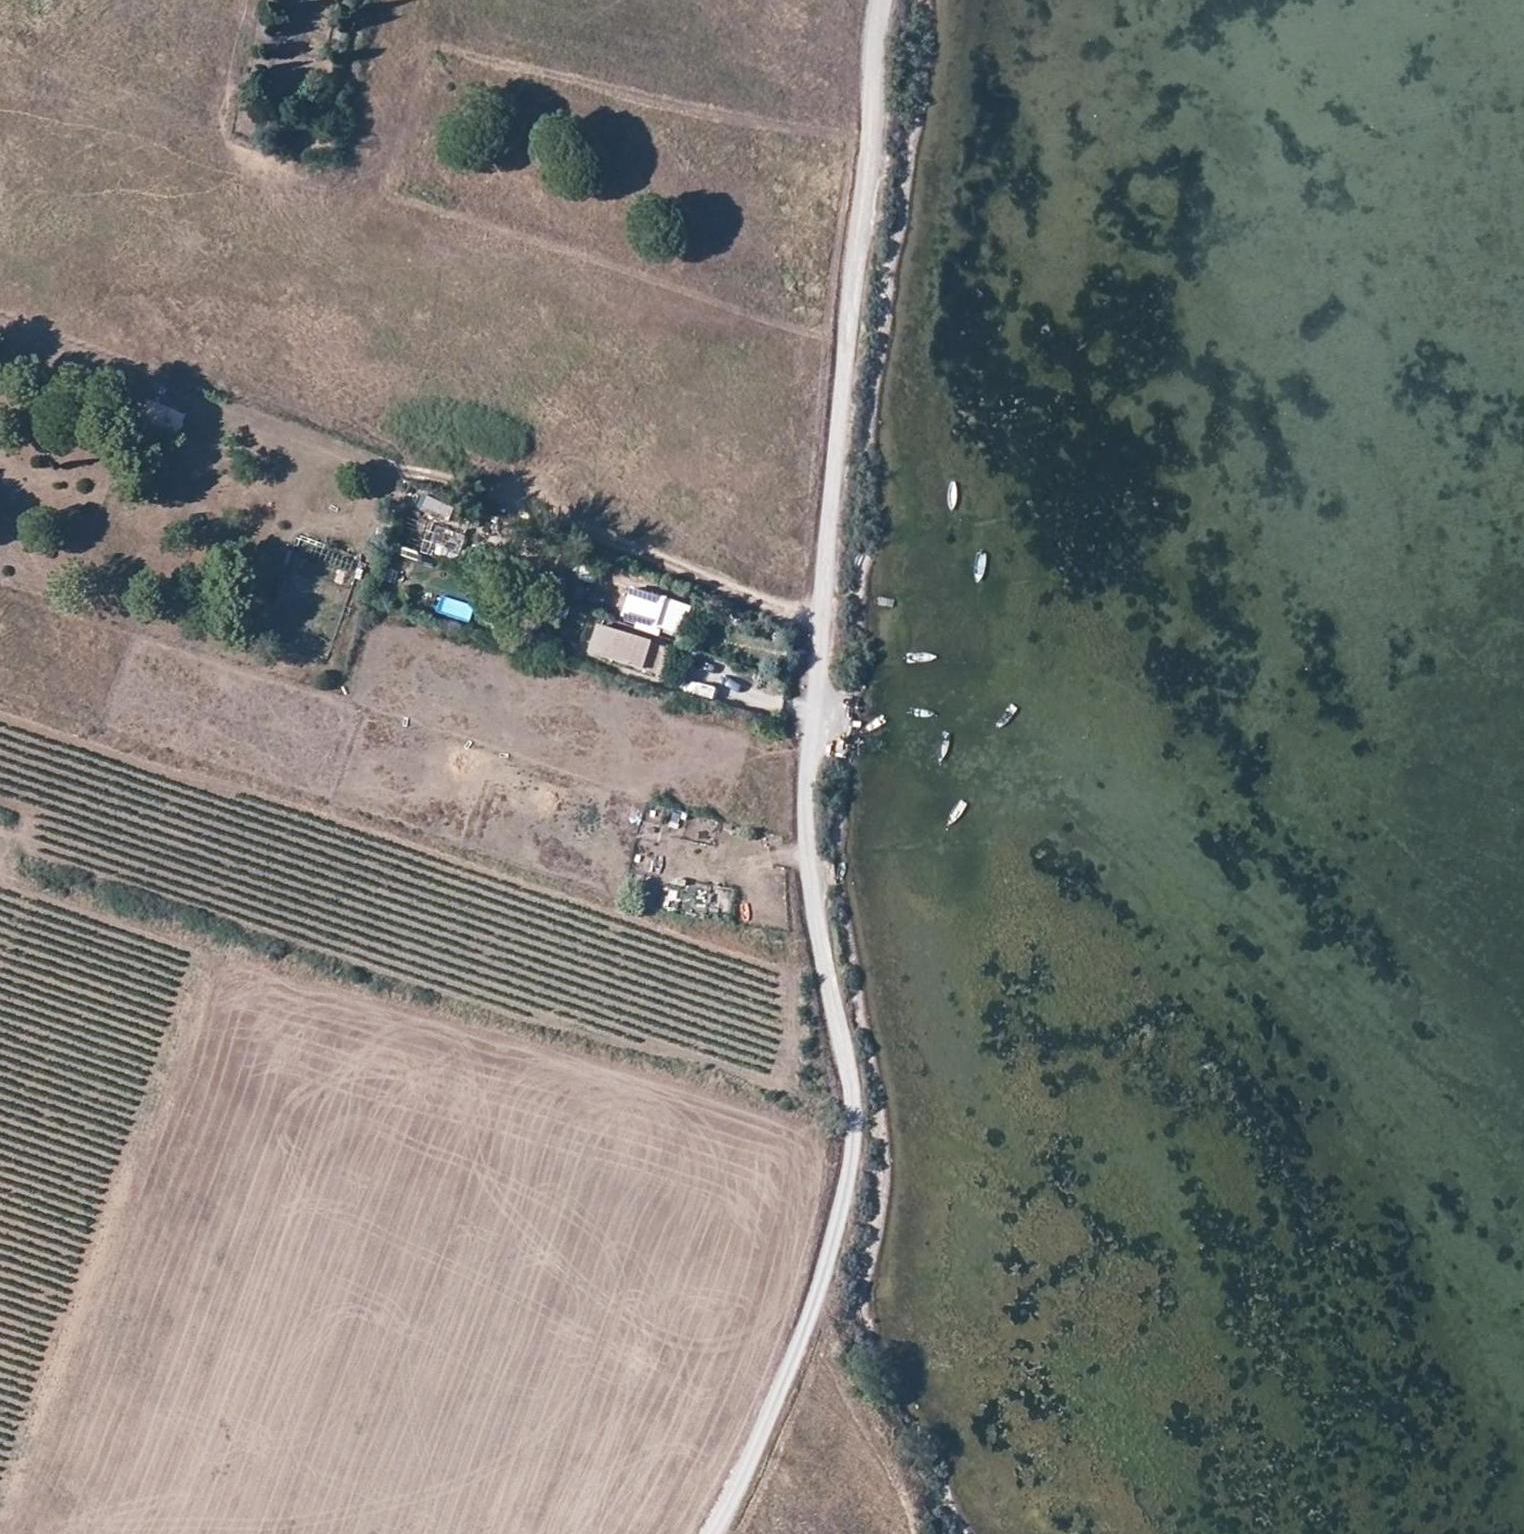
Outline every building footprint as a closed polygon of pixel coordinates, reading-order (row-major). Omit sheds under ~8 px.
[(183,432),(189,418),(189,417),(162,408),(156,422),(183,432)] [(434,526),(455,534),(460,519),(439,512),(434,526)] [(659,624),(668,598),(631,586),(622,611),(659,624)] [(592,651),(644,667),(653,640),(600,624),(592,651)]
